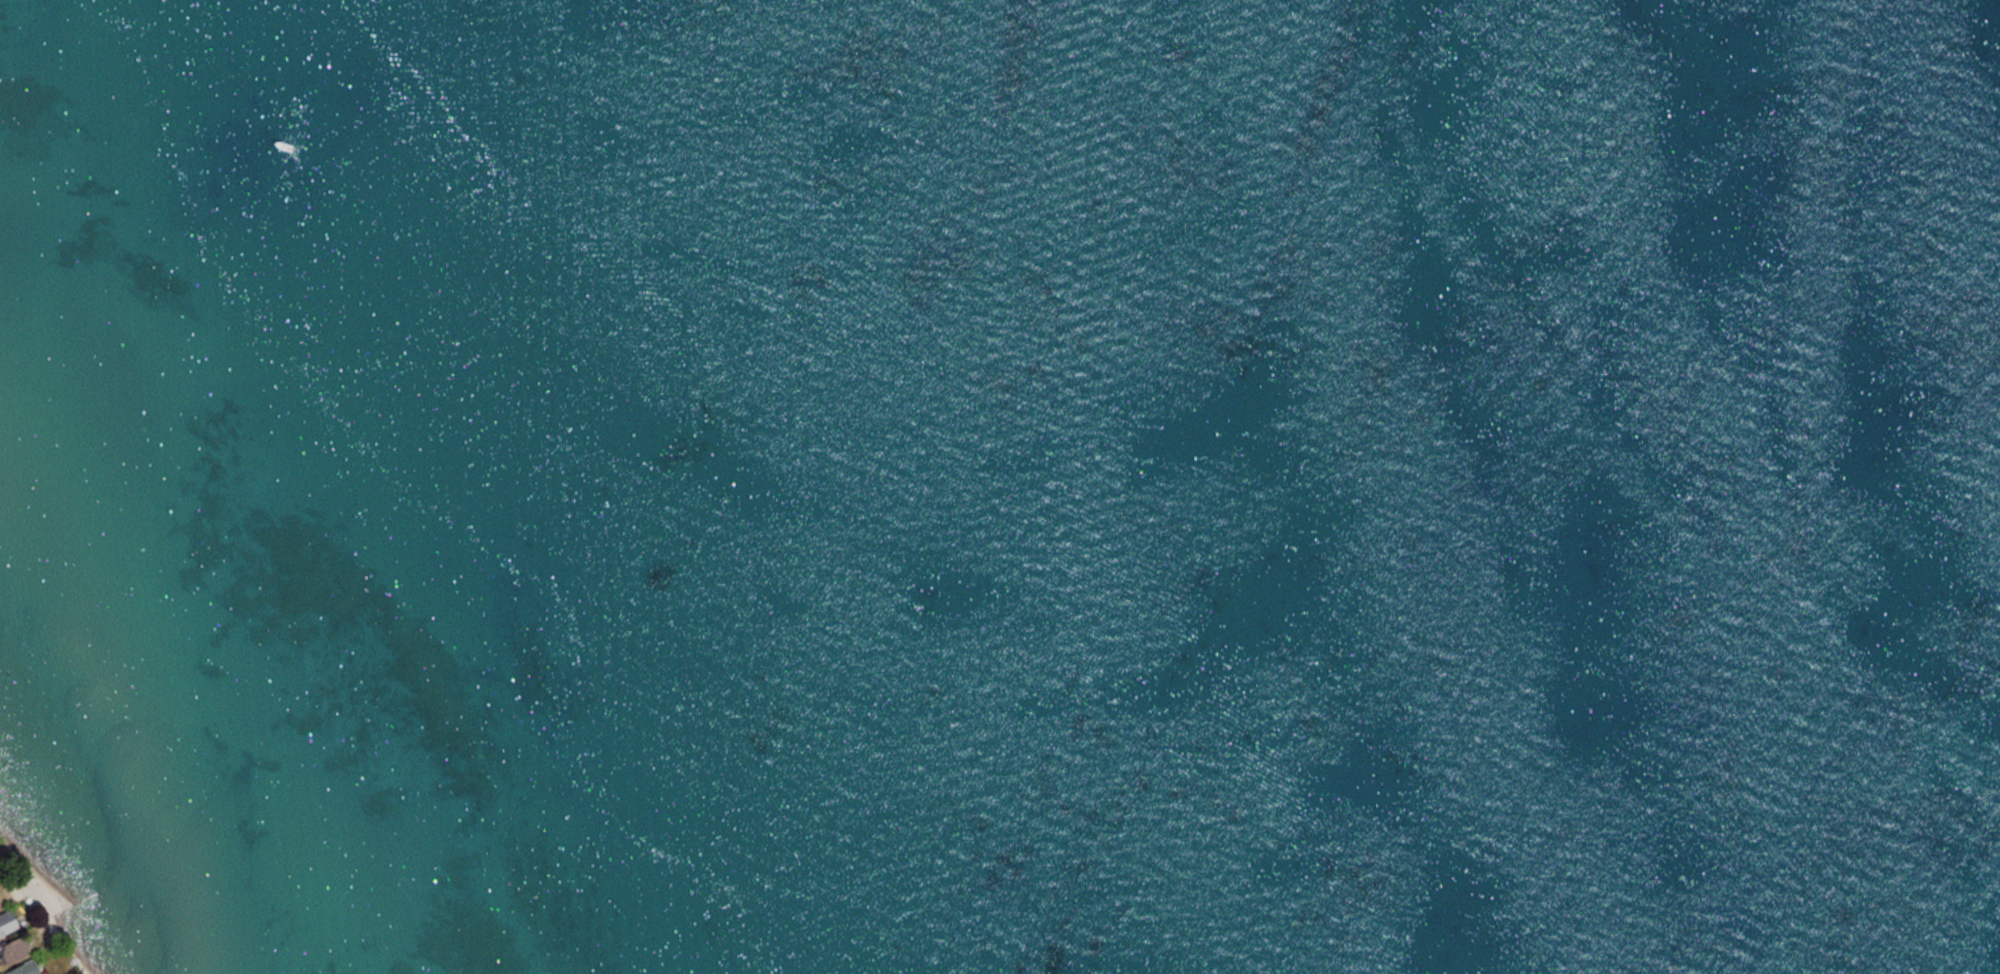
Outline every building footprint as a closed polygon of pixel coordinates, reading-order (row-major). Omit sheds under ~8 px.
[(14,931),(4,911),(0,913),(0,938),(14,931)] [(30,963),(0,973),(34,973),(30,963)]
